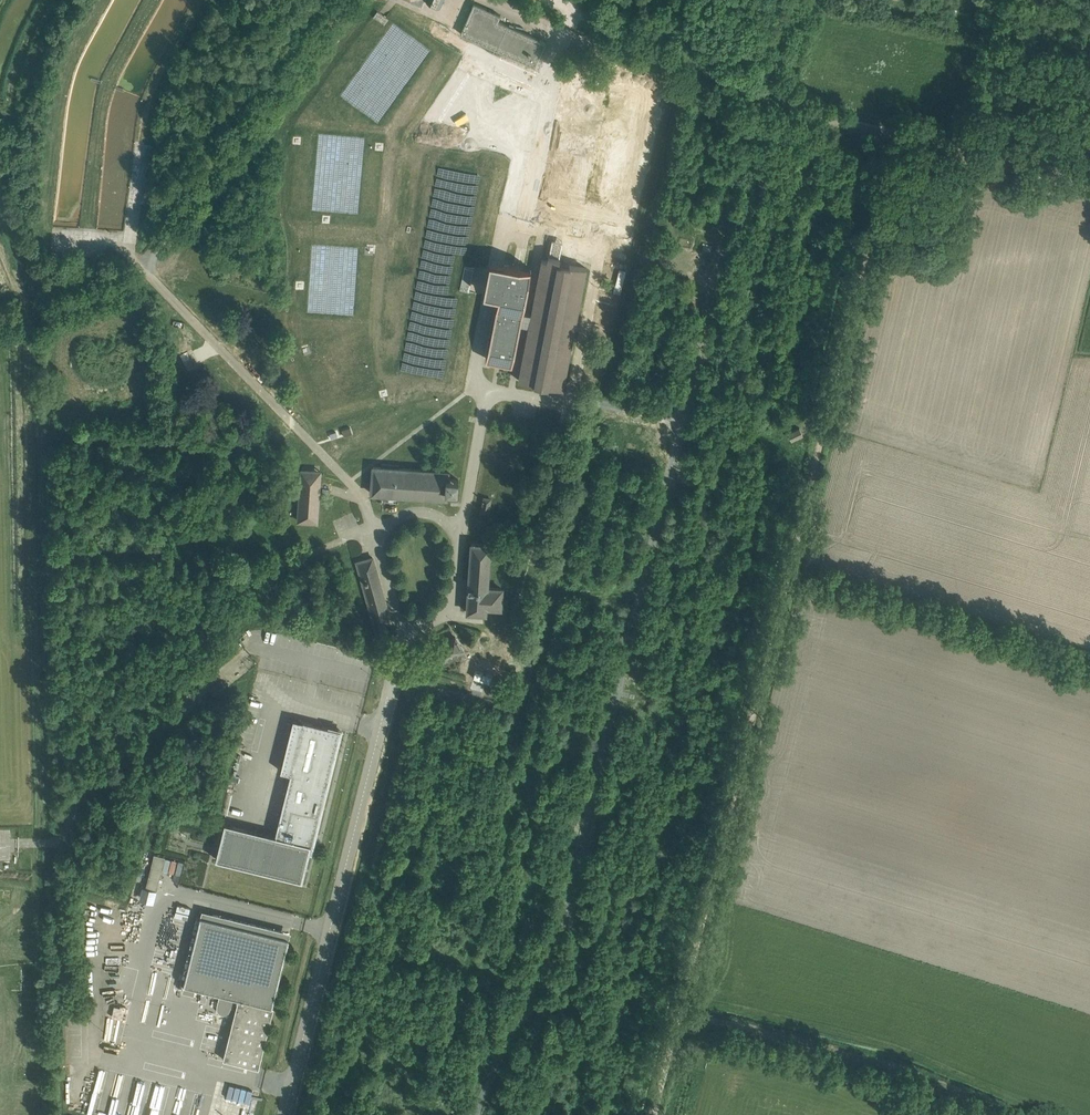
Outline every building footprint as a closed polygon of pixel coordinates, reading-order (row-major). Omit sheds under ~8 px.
[(440,9),(444,0),(428,0),(427,3),(440,9)] [(474,3),(461,33),(535,66),(546,42),(498,21),(501,15),(474,3)] [(389,19),(381,12),(378,10),(373,16),(385,25),(389,19)] [(373,16),(310,104),(330,118),(384,123),(435,52),(389,19),(385,25),(373,16)] [(632,112),(623,111),(625,96),(579,88),(576,102),(567,100),(549,193),(629,209),(634,183),(619,180),(632,112)] [(296,130),(288,218),(374,226),(382,137),(296,130)] [(436,165),(416,270),(462,278),(465,264),(474,266),(492,176),(487,175),(436,165)] [(587,220),(586,232),(595,233),(596,231),(604,231),(605,222),(587,220)] [(549,255),(560,257),(563,241),(552,239),(549,255)] [(302,242),(296,313),(366,320),(372,248),(302,242)] [(704,243),(703,249),(711,251),(712,245),(704,243)] [(559,262),(560,257),(549,255),(548,260),(542,259),(532,311),(523,308),(530,268),(489,260),(483,294),(497,297),(485,362),(511,367),(519,326),(529,328),(519,380),(563,388),(586,267),(559,262)] [(462,278),(460,290),(469,292),(474,266),(465,264),(462,278)] [(416,270),(396,374),(452,385),(469,292),(460,290),(462,278),(416,270)] [(791,439),(803,434),(800,427),(788,433),(791,439)] [(451,502),(457,503),(458,479),(448,478),(448,471),(399,468),(399,465),(382,464),(382,467),(373,467),(372,493),(452,498),(451,502)] [(321,471),(316,470),(302,470),(298,520),(317,521),(321,471)] [(485,497),(482,511),(488,513),(491,499),(485,497)] [(487,587),(490,548),(490,545),(472,543),(467,612),(486,613),(486,607),(501,608),(502,588),(487,587)] [(379,638),(387,636),(383,623),(391,621),(373,557),(357,562),(379,638)] [(461,659),(467,656),(456,637),(435,648),(443,661),(457,653),(461,659)] [(508,662),(515,664),(518,649),(512,647),(508,662)] [(215,695),(226,686),(222,680),(211,689),(215,695)] [(303,881),(333,761),(286,749),(280,771),(291,773),(275,835),(225,823),(216,859),(303,881)] [(152,854),(143,887),(158,891),(164,868),(176,871),(179,861),(152,854)] [(289,938),(278,935),(200,916),(182,991),(194,994),(195,987),(220,993),(217,1006),(217,1010),(219,1012),(222,1014),(226,1014),(229,1012),(230,1010),(231,1007),(236,1008),(233,1019),(223,1059),(248,1065),(259,1068),(274,1007),(272,1006),(289,938)] [(147,1114),(160,1114),(160,1109),(159,1109),(163,1085),(152,1084),(147,1114)] [(94,1114),(97,1114),(99,1099),(110,1100),(110,1096),(90,1093),(88,1114),(94,1114)]
